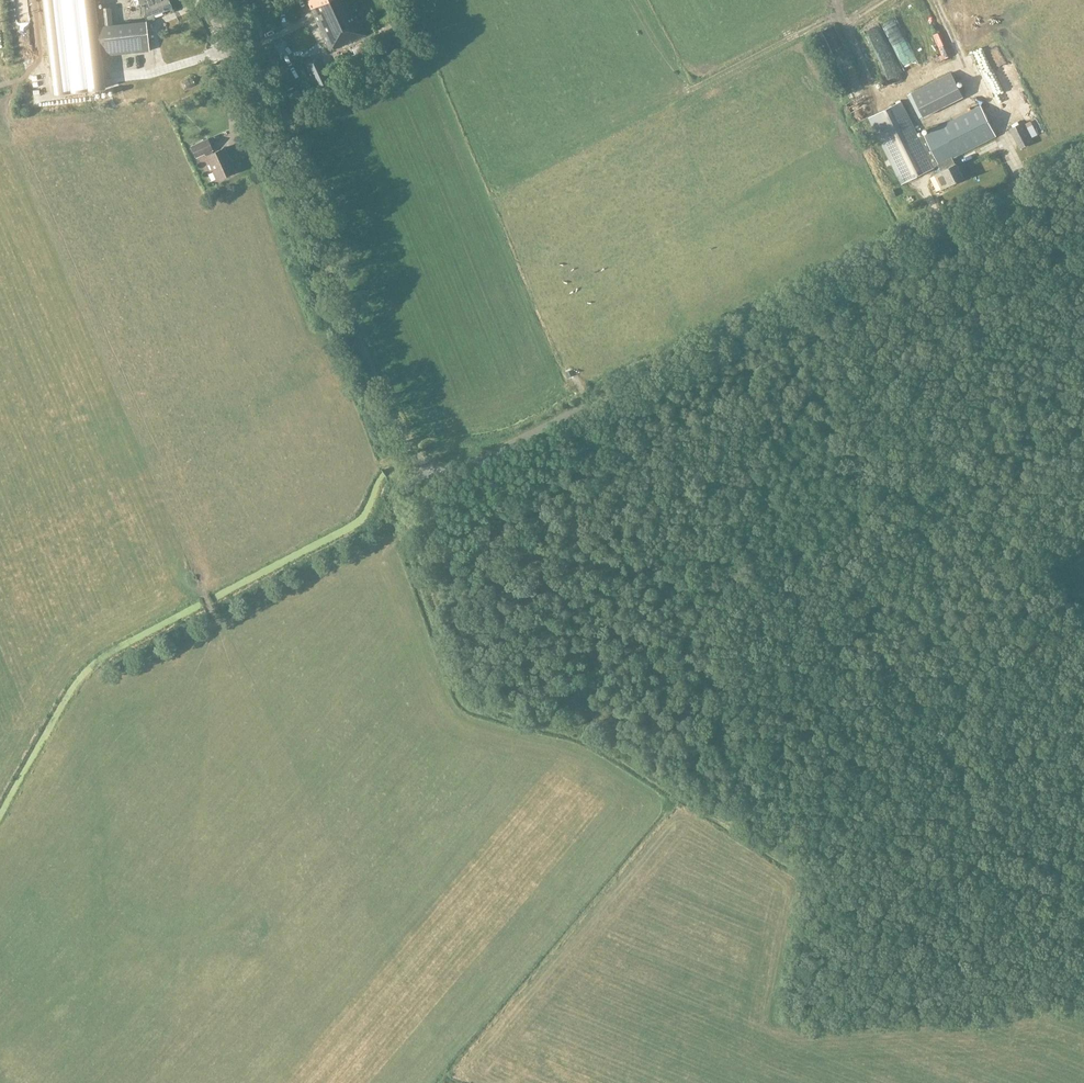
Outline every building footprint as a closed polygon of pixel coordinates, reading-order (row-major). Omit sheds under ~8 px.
[(95,9),(94,0),(43,0),(52,93),(104,88),(101,55),(148,50),(145,21),(111,25),(109,8),(95,9)] [(145,18),(172,8),(168,0),(138,0),(141,6),(144,6),(145,18)] [(330,51),(365,35),(349,0),(306,0),(330,51)] [(940,55),(945,53),(936,33),(931,36),(940,55)] [(874,48),(889,88),(903,83),(888,43),(874,48)] [(29,45),(25,44),(24,50),(19,48),(17,55),(26,57),(29,45)] [(317,55),(303,61),(317,92),(331,85),(317,55)] [(349,71),(345,61),(336,65),(341,75),(349,71)] [(292,81),(288,73),(284,75),(286,79),(284,80),(286,84),(292,81)] [(951,73),(911,93),(923,117),(963,96),(951,73)] [(183,90),(195,85),(192,78),(188,79),(187,79),(180,82),(183,90)] [(983,83),(989,99),(1002,95),(996,78),(983,83)] [(854,101),(859,110),(865,107),(861,98),(854,101)] [(901,102),(868,118),(901,184),(940,164),(943,171),(933,176),(941,191),(963,180),(955,165),(953,166),(950,159),(996,137),(981,106),(918,137),(901,102)] [(1019,149),(1033,141),(1023,122),(1009,129),(1019,149)] [(212,152),(206,139),(190,146),(195,157),(203,153),(215,180),(234,172),(223,147),(212,152)]
